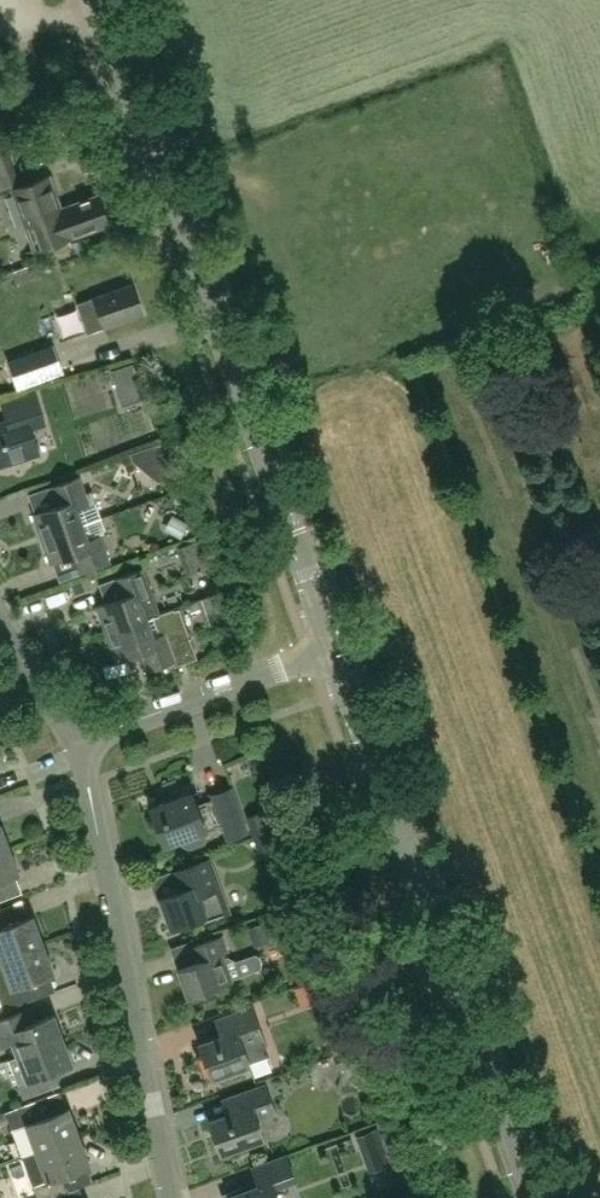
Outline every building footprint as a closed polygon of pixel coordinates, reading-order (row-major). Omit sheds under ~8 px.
[(0,143),(0,189),(16,184),(1,143),(0,143)] [(98,194),(61,207),(49,175),(13,188),(35,249),(109,223),(98,194)] [(71,243),(77,259),(90,254),(85,239),(71,243)] [(6,278),(34,269),(31,260),(3,269),(6,278)] [(132,283),(80,301),(90,331),(142,313),(132,283)] [(54,345),(8,362),(17,387),(63,370),(54,345)] [(133,363),(110,370),(116,390),(139,382),(133,363)] [(0,422),(0,464),(39,453),(32,427),(45,424),(37,394),(4,404),(9,420),(0,422)] [(156,461),(165,458),(160,444),(151,447),(156,461)] [(91,490),(85,492),(79,475),(50,485),(57,503),(32,512),(41,537),(101,516),(91,490)] [(172,514),(164,528),(181,538),(189,523),(172,514)] [(101,516),(41,537),(50,562),(75,553),(82,572),(110,562),(100,533),(103,532),(105,528),(101,516)] [(202,553),(198,541),(183,546),(187,558),(202,553)] [(159,613),(143,566),(114,577),(120,595),(96,604),(106,632),(132,622),(159,613)] [(132,622),(106,632),(116,659),(140,651),(147,669),(197,651),(181,605),(159,613),(132,622)] [(203,828),(222,821),(228,838),(247,831),(231,787),(212,794),(214,798),(195,805),(191,792),(150,806),(163,844),(180,838),(183,845),(188,848),(204,842),(207,837),(203,828)] [(257,835),(276,828),(269,810),(250,817),(257,835)] [(9,848),(0,824),(0,851),(9,848)] [(276,828),(257,835),(264,855),(283,848),(276,828)] [(0,851),(0,880),(18,873),(9,848),(0,851)] [(209,857),(202,860),(171,871),(178,890),(159,896),(170,927),(204,915),(206,920),(229,912),(209,857)] [(42,943),(32,915),(6,924),(0,908),(0,957),(0,958),(42,943)] [(263,923),(248,928),(254,947),(269,942),(263,923)] [(255,970),(250,956),(236,960),(234,960),(226,956),(220,958),(218,953),(228,950),(222,935),(191,946),(196,961),(178,968),(188,996),(233,980),(232,978),(255,970)] [(1,960),(0,961),(0,998),(4,1008),(33,998),(27,980),(53,971),(42,943),(0,958),(1,960)] [(312,984),(318,999),(331,994),(326,979),(312,984)] [(221,1036),(198,1044),(210,1076),(248,1062),(242,1046),(263,1038),(252,1006),(215,1020),(221,1036)] [(28,1022),(24,1009),(0,1017),(0,1045),(11,1041),(16,1055),(62,1038),(52,1013),(28,1022)] [(62,1038),(16,1055),(22,1070),(13,1073),(22,1098),(53,1086),(47,1071),(71,1063),(62,1038)] [(355,1063),(350,1049),(333,1056),(338,1070),(355,1063)] [(208,1118),(220,1151),(263,1136),(256,1116),(275,1110),(265,1083),(231,1096),(236,1109),(208,1118)] [(5,1113),(0,1114),(0,1124),(8,1121),(21,1157),(78,1136),(68,1107),(40,1117),(34,1100),(5,1111),(5,1113)] [(355,1136),(369,1172),(384,1166),(371,1130),(355,1136)] [(78,1136),(21,1157),(28,1173),(37,1197),(48,1197),(54,1196),(68,1191),(62,1173),(88,1163),(78,1136)] [(242,1189),(242,1187),(223,1194),(225,1197),(277,1197),(272,1186),(294,1178),(285,1154),(252,1166),(258,1183),(242,1189)]
